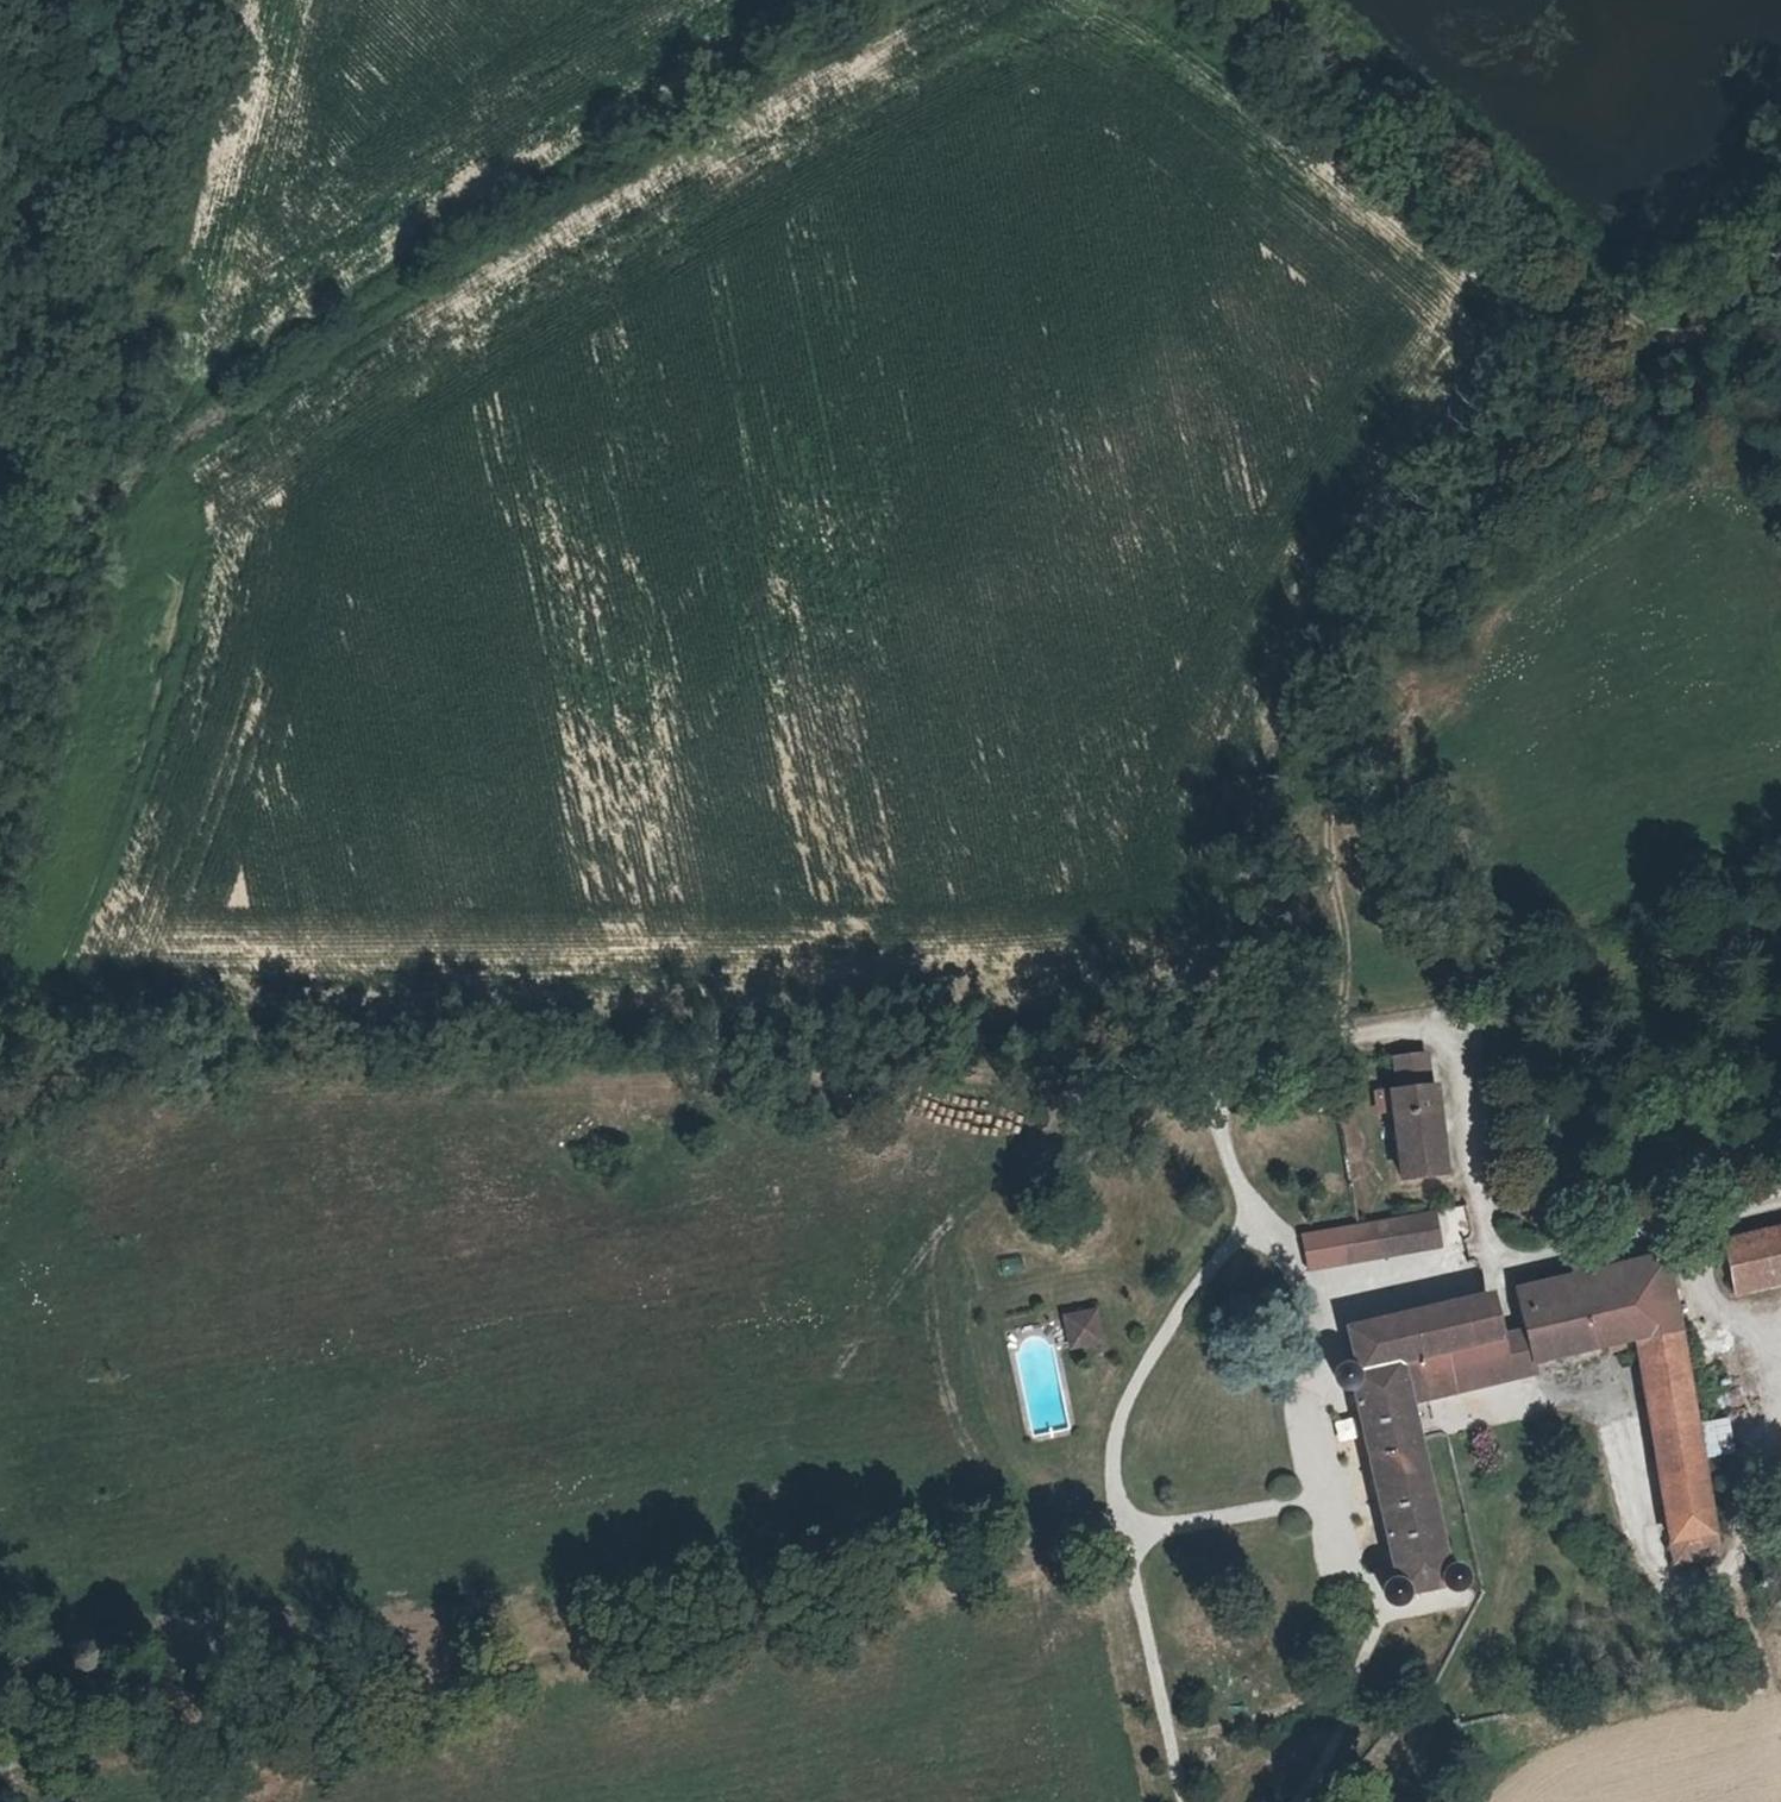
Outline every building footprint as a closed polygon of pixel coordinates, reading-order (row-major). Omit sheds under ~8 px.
[(1417,1105),(1446,1101),(1442,1069),(1413,1073),(1417,1105)] [(1408,1106),(1420,1193),(1464,1187),(1452,1100),(1446,1101),(1417,1105),(1408,1106)] [(1450,1222),(1391,1235),(1398,1269),(1458,1256),(1450,1222)] [(1739,1245),(1751,1297),(1780,1290),(1780,1234),(1739,1245)] [(1680,1262),(1531,1299),(1549,1370),(1651,1343),(1697,1565),(1737,1555),(1680,1262)] [(1513,1346),(1504,1306),(1366,1341),(1376,1382),(1373,1383),(1370,1382),(1362,1381),(1359,1384),(1356,1389),(1357,1394),(1361,1399),(1369,1399),(1372,1395),(1421,1593),(1414,1594),(1410,1597),(1408,1606),(1410,1614),(1415,1616),(1420,1617),(1429,1614),(1431,1610),(1468,1600),(1472,1602),(1478,1602),(1484,1598),(1486,1592),(1486,1587),(1483,1582),(1478,1578),(1473,1578),(1471,1578),(1428,1412),(1419,1373),(1435,1369),(1443,1408),(1527,1387),(1521,1345),(1513,1346)] [(1068,1351),(1103,1341),(1094,1307),(1059,1316),(1068,1351)] [(1541,1339),(1521,1345),(1527,1387),(1552,1379),(1549,1370),(1541,1339)] [(1333,1421),(1338,1445),(1357,1441),(1352,1417),(1333,1421)]
